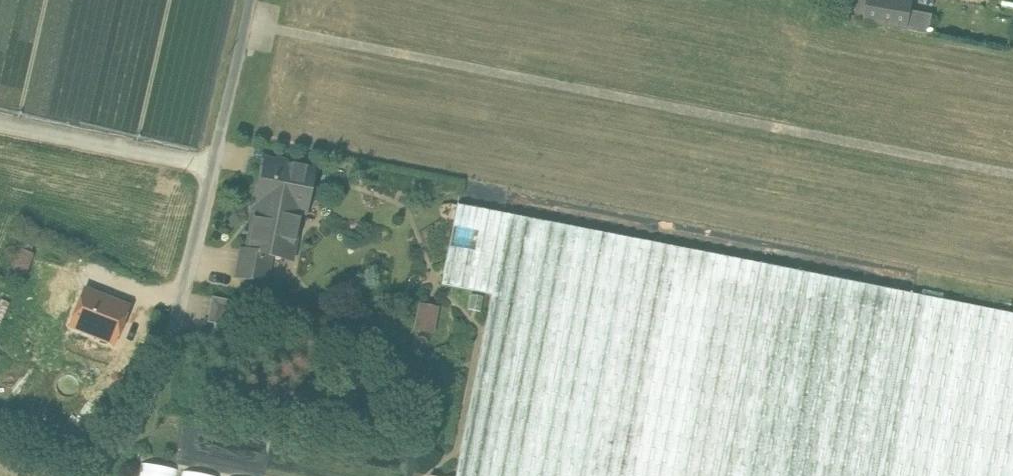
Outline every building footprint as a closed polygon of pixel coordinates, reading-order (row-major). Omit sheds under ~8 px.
[(912,6),(887,2),(883,23),(929,32),(933,16),(911,12),(912,6)] [(315,170),(265,160),(257,202),(301,210),(300,211),(306,212),(315,170)] [(301,210),(257,202),(257,203),(258,203),(248,250),(248,252),(271,256),(284,259),(292,253),(300,211),(301,210)] [(458,204),(442,284),(492,293),(456,475),(718,475),(760,264),(458,204)] [(18,248),(7,277),(22,284),(33,253),(18,248)] [(271,256),(248,252),(248,250),(241,249),(236,277),(266,283),(271,256)] [(718,475),(876,475),(912,294),(760,264),(718,475)] [(128,307),(87,290),(72,326),(114,343),(128,307)] [(912,294),(876,475),(1012,475),(1012,311),(912,294)] [(240,302),(212,296),(207,322),(234,327),(240,302)] [(437,308),(421,305),(416,328),(432,331),(437,308)] [(143,339),(151,321),(135,314),(127,332),(143,339)] [(141,463),(139,475),(210,475),(141,463)]
